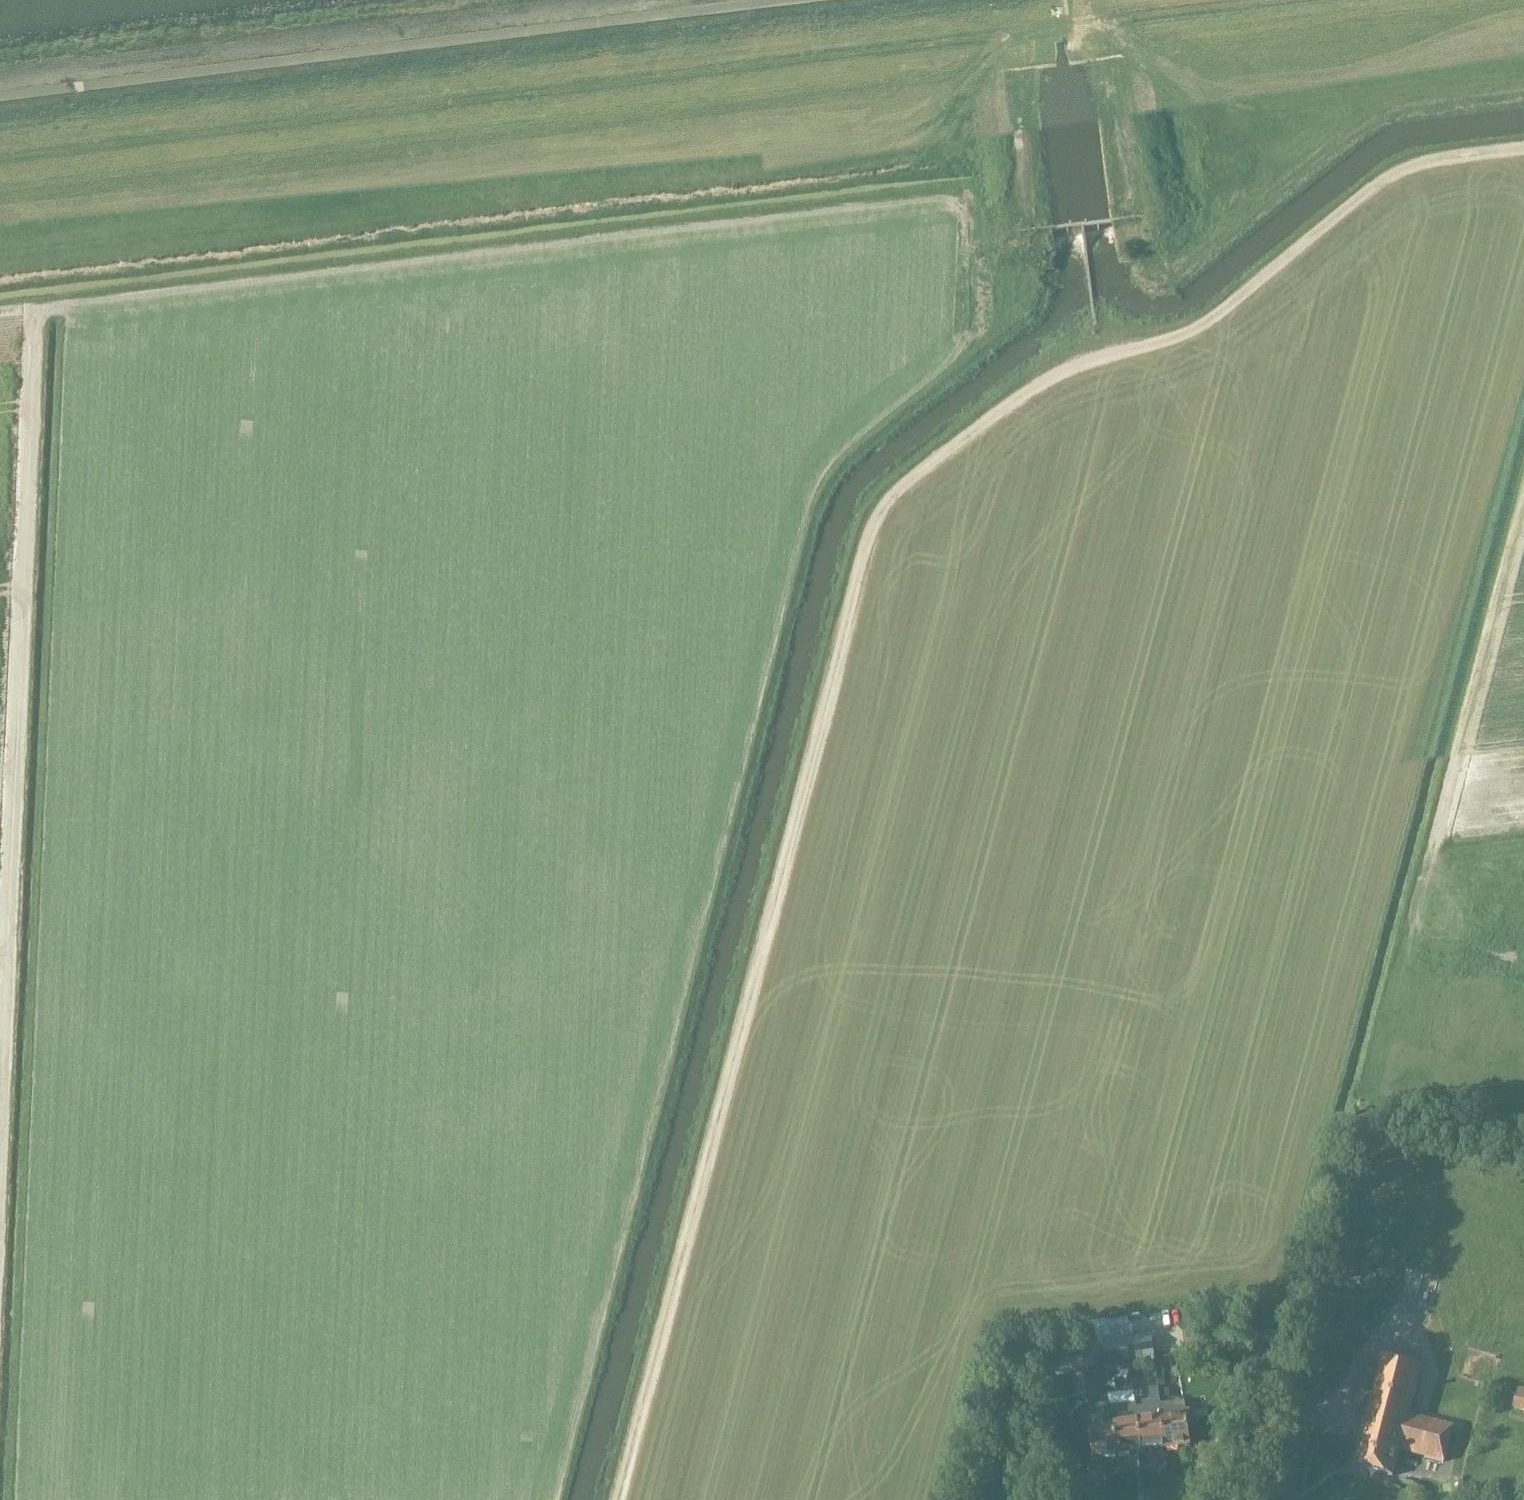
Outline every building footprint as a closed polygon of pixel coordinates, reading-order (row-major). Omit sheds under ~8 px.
[(1126,1341),(1128,1354),(1148,1352),(1146,1338),(1126,1341)] [(1128,1354),(1126,1341),(1126,1339),(1102,1342),(1106,1370),(1130,1367),(1128,1354)] [(1354,1466),(1392,1476),(1399,1450),(1444,1462),(1452,1427),(1408,1415),(1421,1367),(1382,1357),(1354,1466)] [(1098,1392),(1096,1375),(1096,1371),(1077,1373),(1079,1388),(1085,1387),(1086,1394),(1098,1392)] [(1293,1385),(1295,1375),(1288,1374),(1286,1384),(1293,1385)] [(1518,1387),(1512,1407),(1523,1411),(1523,1389),(1518,1387)] [(1165,1449),(1160,1406),(1158,1388),(1148,1390),(1149,1402),(1141,1403),(1142,1408),(1136,1408),(1135,1404),(1135,1405),(1141,1452),(1165,1449)] [(1160,1406),(1165,1449),(1190,1446),(1184,1402),(1160,1406)] [(1117,1455),(1111,1408),(1109,1408),(1109,1404),(1081,1408),(1084,1430),(1076,1431),(1078,1445),(1090,1443),(1092,1459),(1117,1455)] [(1117,1455),(1141,1452),(1135,1405),(1111,1408),(1117,1455)]
